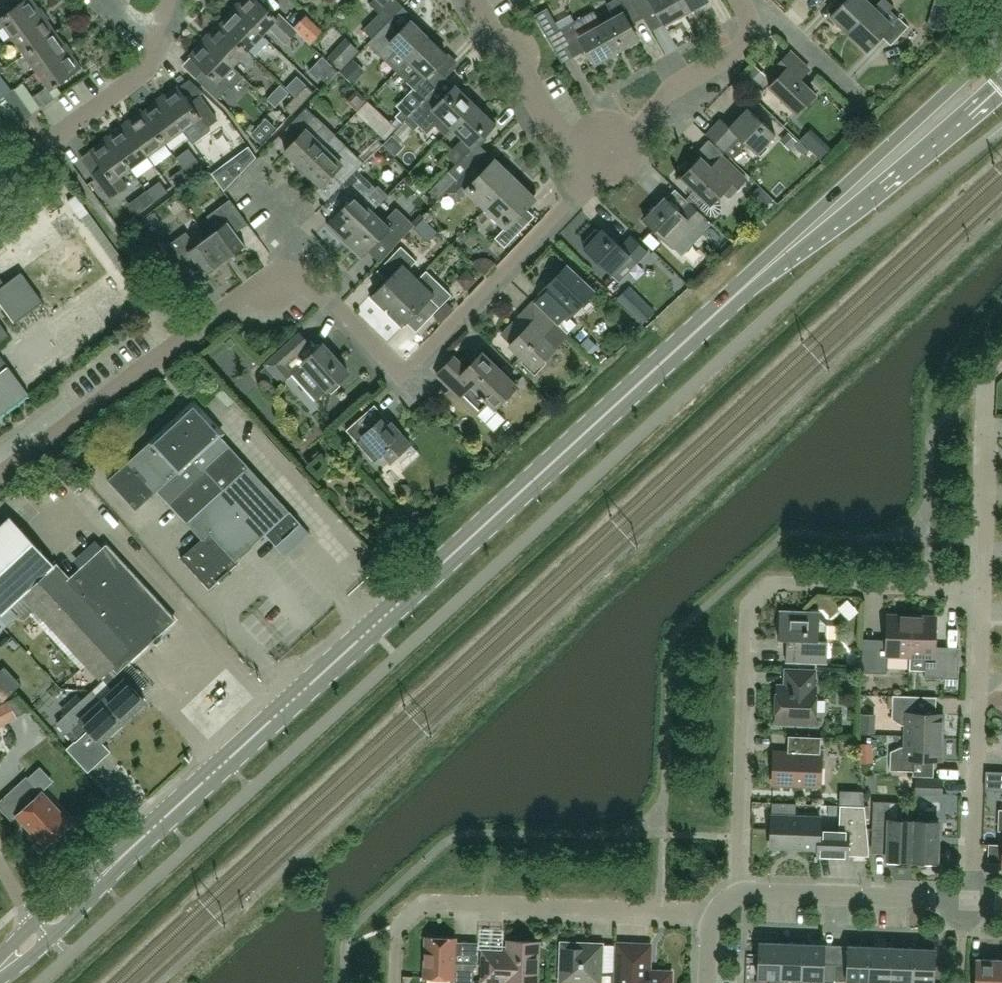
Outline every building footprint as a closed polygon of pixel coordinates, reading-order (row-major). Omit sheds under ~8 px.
[(44,16),(32,0),(27,0),(14,9),(8,0),(7,0),(0,5),(0,32),(6,28),(13,38),(44,16)] [(264,36),(271,29),(287,45),(298,33),(279,15),(276,18),(258,0),(245,0),(236,10),(264,36)] [(389,24),(404,8),(395,0),(377,0),(372,5),(381,13),(365,31),(374,39),(389,24)] [(641,15),(633,0),(615,0),(608,4),(616,18),(604,25),(603,26),(618,52),(639,40),(631,26),(644,19),(641,15)] [(679,0),(633,0),(641,15),(655,7),(665,25),(687,13),(679,0)] [(687,13),(708,1),(708,0),(679,0),(687,13)] [(849,34),(874,8),(866,0),(844,0),(847,3),(832,18),(849,34)] [(874,8),(849,34),(867,52),(882,36),(892,46),(909,28),(891,10),(895,7),(888,0),(882,0),(874,8)] [(549,8),(537,15),(549,37),(559,32),(574,58),(587,51),(595,65),(618,52),(603,26),(604,25),(596,11),(576,22),(562,30),(557,21),(549,8)] [(221,25),(249,51),(264,36),(236,10),(221,25)] [(928,28),(944,32),(948,15),(932,12),(928,28)] [(44,16),(13,38),(26,55),(56,33),(44,16)] [(399,70),(429,39),(412,22),(400,35),(389,24),(374,39),(368,45),(387,63),(389,60),(399,70)] [(206,41),(233,67),(234,66),(249,51),(221,25),(206,41)] [(341,65),(358,50),(337,26),(320,41),(341,65)] [(56,33),(26,55),(38,72),(69,50),(56,33)] [(431,95),(447,79),(437,68),(448,57),(429,39),(399,70),(410,81),(407,83),(426,101),(431,95)] [(234,66),(233,67),(206,41),(190,56),(204,70),(196,78),(218,100),(230,87),(232,89),(244,76),(234,66)] [(69,50),(38,72),(52,91),(82,69),(69,50)] [(798,114),(816,95),(799,79),(809,69),(791,51),(774,69),(780,75),(769,86),(798,114)] [(341,72),(352,84),(366,70),(354,59),(341,72)] [(329,85),(341,74),(333,66),(321,78),(329,85)] [(18,82),(34,109),(42,105),(26,78),(18,82)] [(296,96),(303,103),(314,91),(307,85),(298,94),(296,96)] [(160,100),(184,132),(194,124),(202,134),(219,121),(200,96),(191,103),(178,86),(160,100)] [(426,101),(411,116),(426,131),(429,134),(437,126),(447,136),(454,128),(476,105),(457,86),(440,104),(431,95),(426,101)] [(24,124),(34,117),(14,90),(4,97),(24,124)] [(386,132),(397,119),(365,92),(354,105),(386,132)] [(303,103),(296,96),(285,108),(292,114),(303,103)] [(184,132),(160,100),(143,113),(167,145),(184,132)] [(476,105),(454,128),(464,138),(448,155),(458,165),(497,125),(476,105)] [(298,140),(286,152),(304,169),(337,135),(326,125),(308,108),(287,130),(298,140)] [(758,153),(777,134),(750,108),(731,128),(722,119),(707,134),(725,151),(739,136),(758,153)] [(126,126),(149,158),(167,145),(143,113),(126,126)] [(108,139),(132,170),(149,158),(126,126),(108,139)] [(366,163),(365,162),(337,135),(304,169),(322,186),(333,174),(344,185),(358,171),(366,163)] [(132,170),(108,139),(90,152),(102,168),(93,175),(111,200),(128,187),(122,178),(132,170)] [(702,207),(708,213),(712,215),(716,215),(720,213),(722,209),(723,205),(720,201),(718,199),(725,191),(731,197),(747,179),(723,155),(712,167),(701,157),(682,177),(707,201),(702,207)] [(184,168),(190,175),(203,166),(197,158),(184,168)] [(460,181),(449,192),(458,200),(468,190),(487,209),(516,179),(496,159),(482,174),(474,167),(460,181)] [(190,175),(184,168),(171,177),(177,185),(190,175)] [(328,225),(345,241),(373,212),(363,203),(376,189),(358,171),(344,185),(336,193),(347,204),(328,225)] [(440,201),(449,192),(460,181),(450,172),(430,192),(440,201)] [(516,179),(487,209),(506,227),(496,238),(505,247),(530,221),(522,213),(536,198),(516,179)] [(155,201),(168,191),(162,184),(149,193),(155,201)] [(90,213),(76,195),(68,201),(82,219),(90,213)] [(776,202),(769,195),(765,200),(765,205),(770,210),(776,202)] [(691,241),(685,235),(693,226),(698,230),(708,220),(690,203),(682,213),(666,198),(646,220),(680,253),(691,241)] [(217,230),(208,236),(226,261),(247,246),(237,233),(249,224),(232,200),(208,218),(217,230)] [(382,238),(393,248),(394,249),(416,226),(397,208),(383,222),(373,212),(345,241),(363,258),(382,238)] [(586,248),(618,279),(636,261),(639,263),(650,251),(633,236),(622,247),(604,229),(602,231),(597,229),(584,242),(586,247),(586,248)] [(226,261),(208,236),(196,245),(187,233),(167,248),(184,271),(196,262),(206,276),(226,261)] [(389,306),(391,309),(419,279),(409,269),(417,261),(401,246),(383,266),(392,275),(371,297),(385,311),(389,306)] [(542,293),(534,301),(557,323),(558,323),(569,333),(577,324),(570,318),(597,290),(569,264),(542,293)] [(5,284),(0,278),(0,303),(1,302),(16,322),(43,302),(42,301),(42,302),(21,274),(22,273),(21,272),(5,284)] [(427,272),(420,280),(419,279),(391,309),(392,309),(388,314),(403,328),(424,306),(434,315),(453,296),(427,272)] [(545,336),(557,323),(534,301),(504,333),(513,341),(511,344),(536,368),(557,347),(545,336)] [(11,335),(0,321),(0,343),(11,335)] [(304,363),(312,371),(303,379),(320,399),(350,372),(325,344),(316,353),(308,345),(310,344),(301,334),(267,364),(283,382),(304,363)] [(31,395),(0,352),(0,417),(31,395)] [(455,356),(437,375),(478,414),(489,402),(495,408),(517,385),(483,352),(468,369),(455,356)] [(206,470),(265,534),(266,534),(276,546),(301,523),(247,463),(246,463),(218,433),(217,433),(192,405),(152,442),(151,441),(108,480),(136,510),(158,491),(169,504),(206,470)] [(412,444),(393,422),(388,427),(384,422),(387,420),(384,417),(384,418),(374,407),(376,406),(375,405),(347,430),(376,462),(385,454),(392,462),(412,444)] [(237,561),(265,534),(206,470),(169,504),(202,539),(181,558),(210,589),(238,563),(237,561)] [(31,602),(24,594),(55,565),(10,517),(0,526),(0,611),(10,621),(19,613),(24,618),(36,607),(31,602)] [(108,681),(117,673),(153,640),(156,643),(162,638),(159,635),(175,620),(106,544),(68,579),(66,576),(65,577),(56,567),(58,564),(57,563),(55,565),(24,594),(31,602),(36,607),(102,678),(104,676),(108,681)] [(10,621),(0,611),(0,631),(10,621)] [(820,612),(780,611),(779,639),(787,640),(786,661),(827,663),(828,640),(827,640),(827,624),(820,616),(820,612)] [(887,673),(887,655),(910,656),(912,616),(888,615),(887,649),(863,648),(862,672),(887,673)] [(936,617),(912,616),(910,656),(926,657),(925,676),(958,678),(958,662),(946,661),(947,652),(935,651),(936,617)] [(816,686),(814,686),(815,671),(786,670),(785,685),(777,685),(776,723),(815,724),(816,686)] [(103,700),(123,722),(145,701),(125,679),(124,680),(117,673),(108,681),(116,689),(103,700)] [(3,701),(12,693),(0,680),(0,697),(3,701)] [(91,731),(102,743),(123,722),(103,700),(92,689),(58,721),(78,743),(91,731)] [(905,736),(943,737),(944,714),(916,713),(917,696),(893,695),(892,719),(902,725),(905,725),(905,736)] [(9,701),(0,706),(0,727),(18,717),(9,701)] [(773,784),(820,786),(822,754),(821,754),(821,736),(789,735),(788,752),(775,752),(773,784)] [(943,737),(905,736),(904,747),(901,747),(891,751),(890,770),(914,771),(914,759),(942,760),(943,737)] [(72,823),(29,776),(10,794),(24,809),(17,816),(46,847),(72,823)] [(916,777),(915,794),(941,795),(941,778),(916,777)] [(966,780),(947,781),(948,795),(968,793),(966,780)] [(841,791),(840,804),(865,805),(864,792),(841,791)] [(887,859),(912,860),(914,820),(898,820),(899,802),(873,801),(872,830),(888,830),(887,859)] [(820,817),(772,815),(771,847),(818,849),(818,856),(848,857),(848,854),(869,855),(869,849),(865,805),(840,804),(840,830),(820,829),(820,817)] [(939,821),(914,820),(912,860),(937,861),(939,821)] [(455,939),(427,937),(425,977),(452,979),(452,982),(473,982),(474,963),(454,962),(455,939)] [(508,982),(537,982),(538,942),(509,941),(509,953),(484,952),(483,981),(508,982)] [(616,967),(616,941),(604,941),(604,967),(616,967)] [(781,943),(759,942),(758,977),(770,978),(770,982),(780,982),(781,943)] [(601,972),(602,944),(562,943),(561,982),(565,982),(613,982),(614,972),(601,972)] [(781,943),(780,982),(790,982),(790,979),(801,979),(803,944),(781,943)] [(835,980),(836,964),(824,964),(825,945),(803,944),(801,979),(814,980),(814,982),(835,982),(835,980)] [(648,962),(649,946),(619,945),(618,982),(669,982),(670,973),(651,973),(651,962),(648,962)] [(869,982),(870,947),(848,946),(847,965),(836,964),(835,980),(869,982)] [(870,947),(869,982),(879,982),(890,982),(892,947),(870,947)] [(902,982),(912,982),(913,948),(892,947),(890,982),(900,982),(902,982)] [(913,948),(912,982),(934,982),(935,949),(913,948)] [(999,960),(976,959),(975,982),(998,982),(999,960)]
